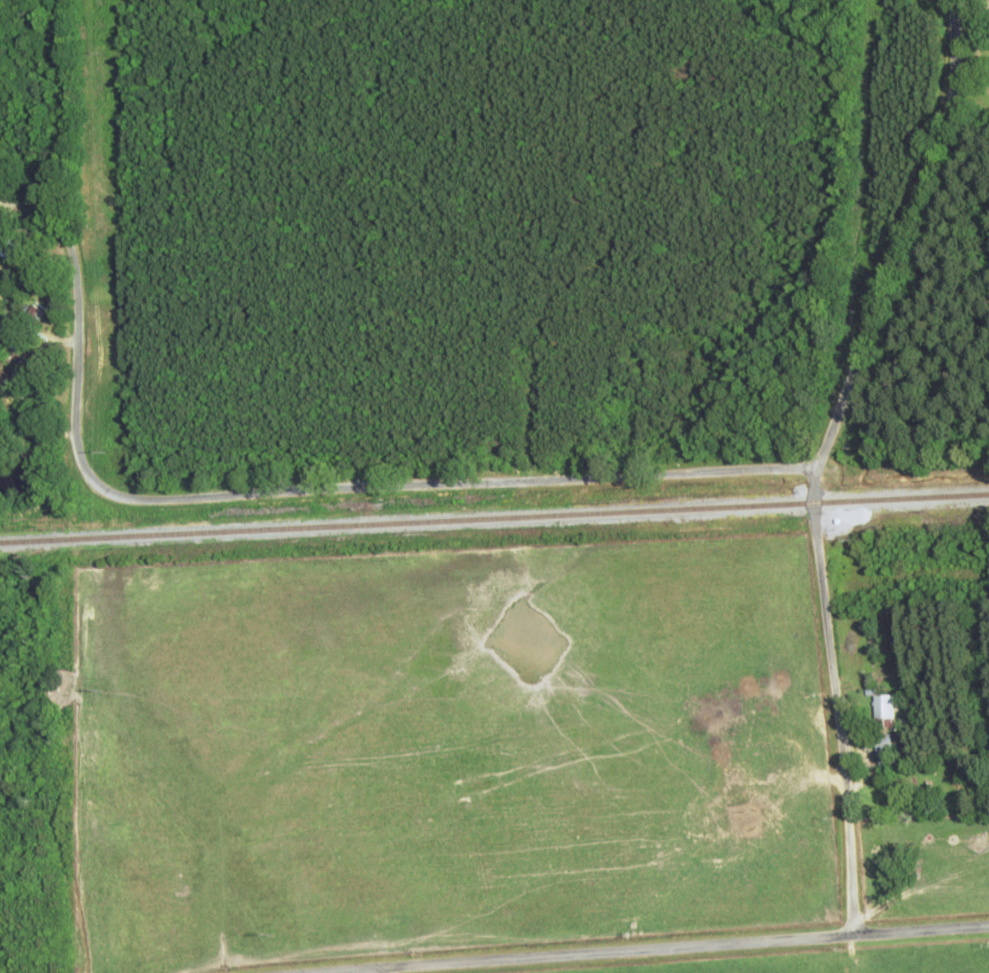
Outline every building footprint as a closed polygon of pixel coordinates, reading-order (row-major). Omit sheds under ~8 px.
[(3,342),(16,353),(45,315),(32,305),(3,342)] [(873,728),(889,728),(889,697),(873,697),(873,728)] [(872,736),(875,770),(891,769),(889,735),(872,736)]
